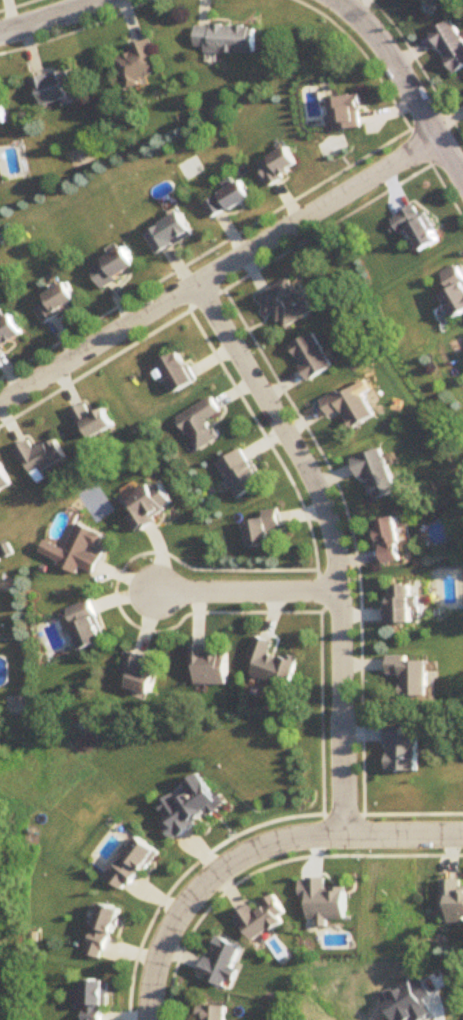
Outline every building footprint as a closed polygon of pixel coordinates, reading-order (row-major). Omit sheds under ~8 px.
[(462,69),(462,41),(452,21),(431,33),(454,74),(462,69)] [(253,54),(254,28),(194,26),(193,52),(253,54)] [(130,46),(133,54),(117,59),(126,90),(140,86),(139,81),(159,74),(149,41),(130,46)] [(31,80),(39,107),(74,97),(66,70),(31,80)] [(331,129),(359,129),(359,97),(331,97),(331,129)] [(298,168),(286,147),(256,165),(268,185),(298,168)] [(202,202),(210,219),(251,199),(242,182),(202,202)] [(389,221),(400,238),(407,234),(419,253),(439,241),(416,204),(389,221)] [(191,235),(180,214),(146,232),(157,253),(191,235)] [(88,269),(100,289),(135,267),(123,247),(88,269)] [(439,275),(449,292),(441,297),(454,320),(462,315),(462,278),(456,265),(439,275)] [(260,296),(280,331),(310,315),(290,279),(260,296)] [(42,324),(77,303),(64,283),(42,296),(47,303),(34,311),(42,324)] [(21,334),(7,314),(0,319),(0,350),(21,334)] [(290,347),(308,382),(333,369),(314,334),(290,347)] [(156,365),(175,393),(195,381),(177,351),(156,365)] [(376,417),(356,384),(322,404),(332,420),(344,413),(354,430),(376,417)] [(196,452),(220,439),(209,420),(220,414),(212,398),(177,418),(196,452)] [(113,427),(105,410),(91,416),(85,405),(71,412),(85,441),(113,427)] [(64,460),(55,440),(32,450),(28,442),(14,449),(28,477),(64,460)] [(262,486),(246,450),(217,462),(233,498),(262,486)] [(397,494),(382,450),(351,460),(357,478),(366,475),(375,501),(397,494)] [(10,487),(0,467),(0,492),(10,487)] [(137,531),(174,508),(158,482),(121,504),(137,531)] [(243,522),(246,548),(272,546),(270,529),(279,528),(277,510),(262,511),(262,520),(243,522)] [(377,521),(382,564),(403,561),(397,518),(377,521)] [(65,550),(44,541),(37,555),(77,573),(79,568),(93,574),(100,557),(89,552),(92,546),(102,550),(108,538),(76,524),(65,550)] [(385,624),(415,624),(415,598),(412,598),(411,586),(390,586),(391,600),(385,600),(385,624)] [(104,643),(91,601),(66,609),(78,651),(104,643)] [(250,678),(289,688),(296,661),(269,654),(272,642),(253,637),(247,659),(255,661),(250,678)] [(189,669),(193,669),(193,686),(226,686),(226,654),(209,654),(209,647),(189,647),(189,669)] [(144,657),(125,652),(119,675),(128,677),(125,689),(150,695),(155,674),(141,670),(144,657)] [(427,661),(408,661),(408,657),(387,657),(387,675),(402,675),(402,698),(427,697),(427,661)] [(154,804),(163,818),(158,821),(169,840),(221,809),(201,776),(154,804)] [(156,854),(137,839),(104,879),(122,895),(156,854)] [(461,891),(461,881),(440,881),(440,903),(448,903),(447,922),(462,922),(462,891),(461,891)] [(287,918),(273,898),(253,912),(249,907),(232,919),(250,944),(287,918)] [(116,911),(98,906),(83,956),(102,961),(116,911)] [(197,979),(227,990),(242,949),(216,939),(208,960),(204,959),(197,979)] [(106,982),(81,982),(81,1019),(100,1019),(100,1010),(106,1010),(106,982)] [(225,1008),(199,1008),(199,1019),(225,1019),(225,1008)]
